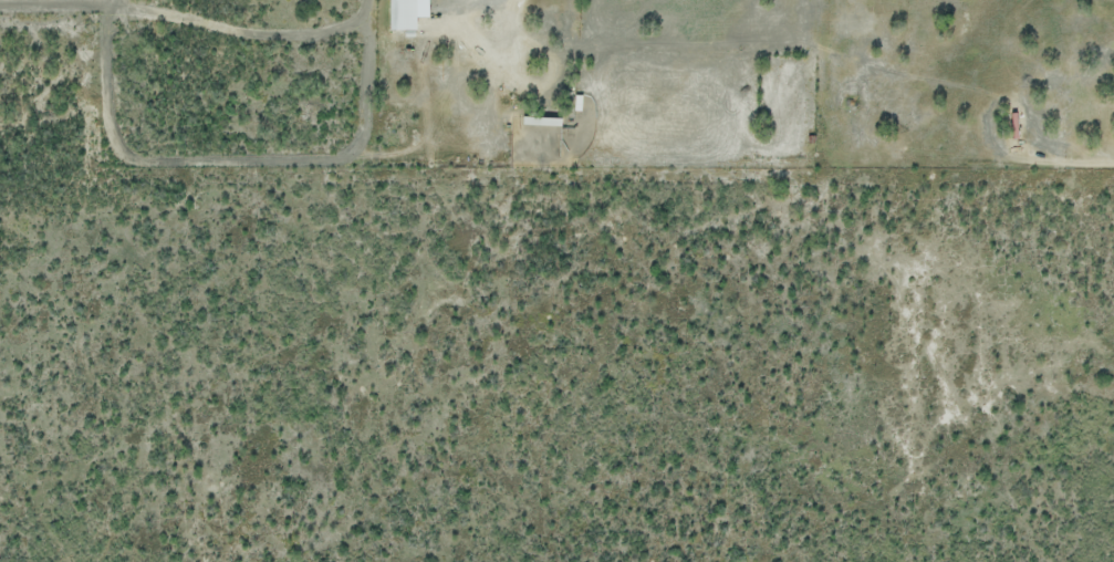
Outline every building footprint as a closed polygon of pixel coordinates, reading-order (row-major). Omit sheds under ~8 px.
[(389,29),(389,0),(429,0),(429,14),(415,14),(415,29),(389,29)] [(574,111),(574,94),(584,94),(584,111),(574,111)] [(561,116),(561,125),(523,125),(523,116),(561,116)]
